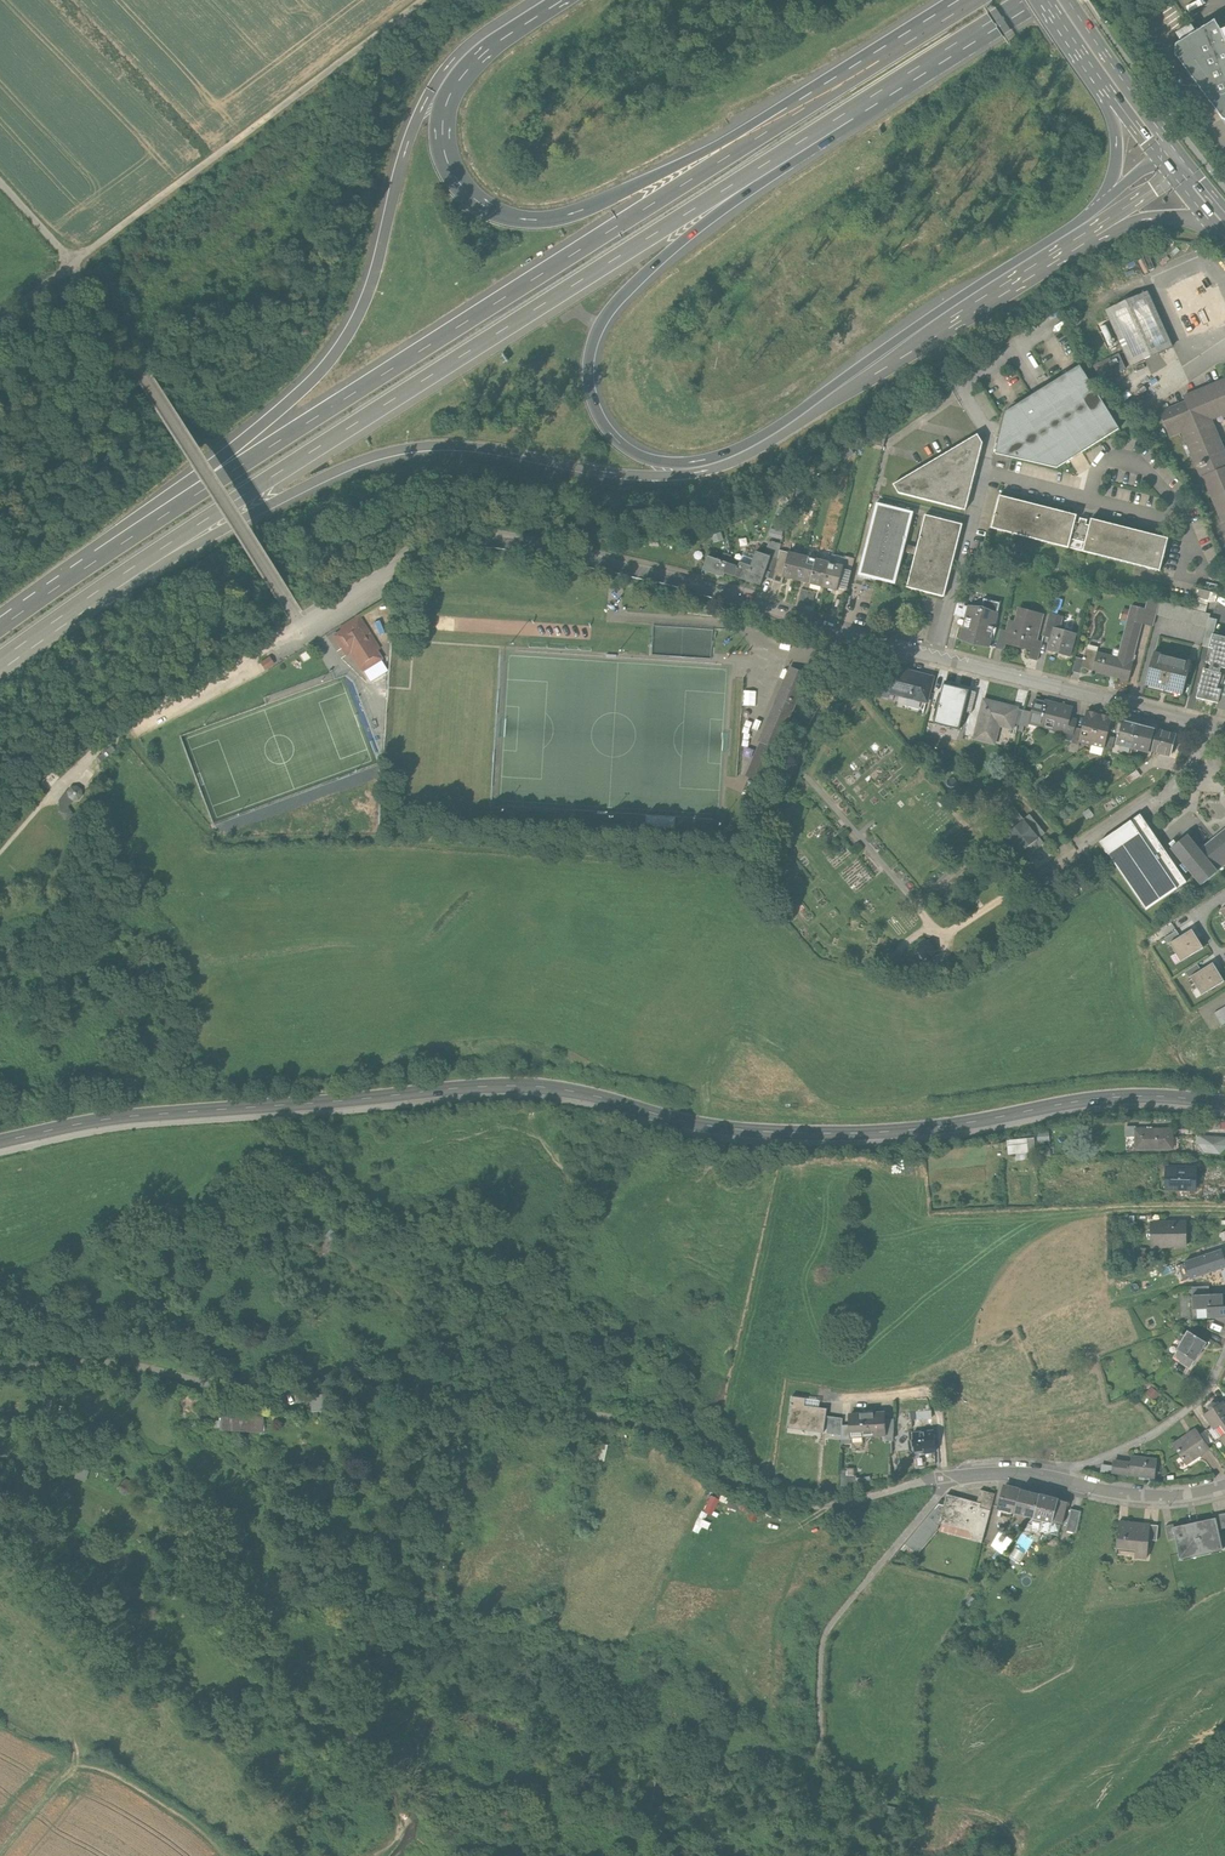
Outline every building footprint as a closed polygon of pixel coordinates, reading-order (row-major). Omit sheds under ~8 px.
[(1224,119),(1224,41),(1220,30),(1213,20),(1175,45),(1175,54),(1221,118),(1224,119)] [(1165,289),(1186,336),(1224,319),(1224,310),(1207,270),(1165,289)] [(1172,347),(1147,291),(1105,311),(1130,366),(1172,347)] [(997,453),(1058,467),(1120,428),(1081,365),(1006,412),(997,453)] [(1185,396),(1187,400),(1159,411),(1170,436),(1182,431),(1220,523),(1224,521),(1224,461),(1208,419),(1224,412),(1224,379),(1185,396)] [(966,511),(983,444),(978,436),(895,486),(900,494),(966,511)] [(1086,545),(1084,552),(1161,572),(1169,540),(1092,520),(1090,527),(1087,526),(1088,521),(1081,519),(1079,524),(1075,523),(1077,516),(1001,497),(992,529),(1069,549),(1071,541),(1086,545)] [(896,584),(904,552),(906,545),(914,513),(878,503),(859,575),(896,584)] [(918,548),(906,545),(904,552),(916,555),(907,588),(945,598),(963,526),(926,516),(918,548)] [(771,542),(766,556),(771,558),(772,557),(777,559),(780,551),(782,546),(771,542)] [(790,554),(780,551),(777,559),(780,560),(773,581),(773,582),(781,585),(783,578),(790,554)] [(739,568),(728,565),(725,574),(726,575),(760,587),(764,578),(771,558),(766,556),(757,553),(752,567),(741,563),(739,568)] [(783,578),(797,582),(803,557),(790,554),(783,578)] [(764,578),(773,581),(780,560),(777,559),(772,557),(771,558),(764,578)] [(797,582),(811,585),(817,561),(803,557),(797,582)] [(709,558),(704,571),(725,579),(726,575),(725,574),(728,565),(709,558)] [(831,564),(817,561),(811,585),(824,589),(831,564)] [(844,568),(831,564),(824,589),(838,592),(844,568)] [(1207,611),(1213,592),(1198,587),(1192,606),(1207,611)] [(802,589),(798,604),(811,608),(815,593),(802,589)] [(1063,601),(1057,599),(1054,609),(1060,611),(1063,601)] [(1154,627),(1157,615),(1161,602),(1150,599),(1147,610),(1133,607),(1119,659),(1098,653),(1093,673),(1130,682),(1134,663),(1133,663),(1143,625),(1154,627)] [(954,616),(966,619),(969,608),(965,607),(966,603),(959,600),(954,616)] [(1157,615),(1207,628),(1210,619),(1211,615),(1161,602),(1157,615)] [(966,619),(961,640),(990,648),(998,615),(969,608),(966,619)] [(1037,661),(1042,642),(1037,641),(1044,615),(1020,609),(1016,623),(1009,622),(1007,632),(1002,631),(997,649),(1005,651),(1006,645),(1032,652),(1030,660),(1037,661)] [(1044,637),(1052,639),(1055,629),(1061,631),(1065,618),(1050,614),(1044,637)] [(358,616),(340,627),(342,632),(334,636),(342,648),(346,646),(358,667),(380,654),(358,616)] [(1211,672),(1223,676),(1224,669),(1224,625),(1216,622),(1217,621),(1210,619),(1207,628),(1202,647),(1217,651),(1211,672)] [(1052,639),(1049,652),(1070,657),(1076,635),(1061,631),(1055,629),(1052,639)] [(1082,670),(1093,673),(1098,653),(1087,650),(1084,660),(1082,670)] [(1154,653),(1146,685),(1183,694),(1191,662),(1154,653)] [(1081,674),(1082,670),(1084,660),(1077,658),(1073,672),(1081,674)] [(935,678),(884,665),(877,691),(928,704),(935,678)] [(759,742),(760,742),(775,748),(806,673),(791,666),(759,742)] [(1197,699),(1217,704),(1221,705),(1223,696),(1224,693),(1219,691),(1223,676),(1211,672),(1204,671),(1197,699)] [(934,695),(941,697),(945,683),(938,682),(934,695)] [(946,690),(935,733),(957,738),(967,695),(946,690)] [(974,705),(981,707),(984,693),(978,692),(974,705)] [(1223,696),(1221,705),(1217,704),(1216,709),(1224,711),(1224,696),(1223,696)] [(984,701),(974,740),(995,745),(1000,728),(1013,731),(1015,725),(1019,710),(984,701)] [(1032,713),(1029,725),(1073,736),(1075,728),(1077,721),(1070,719),(1073,709),(1045,701),(1045,703),(1035,701),(1032,713)] [(1015,725),(1020,726),(1025,711),(1019,710),(1015,725)] [(1032,713),(1025,711),(1020,726),(1019,733),(1023,734),(1025,727),(1028,727),(1029,725),(1032,713)] [(1078,742),(1091,745),(1099,716),(1086,712),(1082,730),(1078,742)] [(1111,719),(1099,716),(1091,745),(1103,749),(1106,736),(1111,719)] [(1116,745),(1132,749),(1139,726),(1123,722),(1116,745)] [(1155,731),(1139,726),(1132,749),(1149,754),(1149,750),(1155,731)] [(1077,746),(1078,742),(1082,730),(1075,728),(1073,736),(1070,744),(1077,746)] [(1174,736),(1155,731),(1149,750),(1169,756),(1174,736)] [(1114,738),(1106,736),(1103,749),(1102,752),(1104,753),(1111,749),(1114,738)] [(761,782),(775,748),(760,742),(746,776),(761,782)] [(107,749),(106,750),(110,755),(115,751),(111,746),(107,749)] [(98,756),(97,758),(100,762),(110,755),(106,750),(98,756)] [(80,790),(75,786),(69,787),(66,792),(67,798),(72,802),(78,801),(81,796),(80,790)] [(68,807),(59,813),(64,821),(73,816),(68,807)] [(1013,808),(996,823),(1008,837),(1002,842),(1016,858),(1022,854),(1027,860),(1045,845),(1040,839),(1046,834),(1030,816),(1025,821),(1013,808)] [(1141,816),(1100,843),(1146,911),(1187,883),(1141,816)] [(1171,850),(1201,886),(1224,866),(1224,830),(1200,851),(1187,836),(1171,850)] [(1181,927),(1164,937),(1167,942),(1184,933),(1181,927)] [(1171,944),(1181,961),(1203,948),(1193,931),(1171,944)] [(1190,978),(1201,994),(1222,981),(1212,964),(1190,978)] [(1222,1024),(1224,1022),(1224,1005),(1214,1012),(1222,1024)] [(1125,1136),(1136,1136),(1136,1130),(1136,1126),(1125,1126),(1125,1136)] [(1172,1130),(1136,1130),(1136,1136),(1137,1150),(1169,1149),(1169,1139),(1173,1138),(1172,1130)] [(1048,1133),(1037,1133),(1037,1142),(1049,1141),(1048,1133)] [(1205,1152),(1220,1153),(1224,1148),(1224,1139),(1200,1137),(1200,1144),(1205,1152)] [(1033,1138),(1026,1139),(1028,1153),(1034,1152),(1033,1138)] [(1026,1139),(1006,1141),(1007,1155),(1014,1154),(1028,1153),(1026,1139)] [(1050,1145),(1036,1147),(1037,1158),(1051,1156),(1050,1145)] [(1028,1153),(1014,1154),(1015,1161),(1028,1160),(1028,1153)] [(1181,1158),(1181,1168),(1195,1169),(1196,1159),(1181,1158)] [(1195,1190),(1196,1169),(1195,1169),(1181,1168),(1167,1167),(1166,1189),(1195,1190)] [(1152,1223),(1152,1246),(1186,1246),(1185,1222),(1152,1223)] [(1185,1262),(1190,1279),(1220,1269),(1224,1268),(1224,1259),(1222,1249),(1185,1262)] [(1192,1287),(1193,1295),(1210,1295),(1209,1286),(1192,1287)] [(1193,1309),(1207,1309),(1207,1318),(1224,1317),(1224,1294),(1210,1295),(1193,1295),(1193,1309)] [(1181,1343),(1178,1349),(1194,1360),(1206,1342),(1189,1331),(1185,1336),(1181,1343)] [(1185,1336),(1180,1333),(1176,1340),(1181,1343),(1185,1336)] [(1190,1368),(1194,1360),(1178,1349),(1173,1356),(1190,1368)] [(1151,1388),(1146,1394),(1154,1401),(1159,1395),(1151,1388)] [(793,1397),(788,1428),(824,1433),(827,1409),(806,1406),(807,1399),(793,1397)] [(215,1398),(213,1429),(256,1432),(259,1401),(215,1398)] [(1224,1441),(1224,1404),(1222,1400),(1205,1413),(1213,1425),(1222,1438),(1224,1441)] [(917,1412),(918,1419),(932,1418),(932,1411),(917,1412)] [(850,1414),(850,1425),(852,1425),(852,1435),(883,1433),(887,1433),(886,1419),(885,1412),(850,1414)] [(850,1425),(842,1426),(842,1419),(830,1417),(827,1434),(841,1435),(841,1444),(852,1444),(852,1435),(852,1425),(850,1425)] [(884,1441),(893,1441),(895,1419),(886,1419),(887,1433),(883,1433),(884,1441)] [(1216,1442),(1222,1438),(1213,1425),(1206,1429),(1216,1442)] [(1196,1428),(1174,1443),(1187,1463),(1209,1448),(1196,1428)] [(914,1432),(915,1449),(926,1448),(926,1451),(937,1450),(936,1431),(914,1432)] [(1115,1458),(1113,1471),(1154,1477),(1157,1458),(1133,1455),(1132,1461),(1115,1458)] [(856,1479),(856,1477),(853,1476),(853,1469),(840,1469),(839,1487),(855,1484),(856,1479)] [(1014,1513),(1015,1511),(1021,1490),(1004,1485),(997,1509),(1014,1513)] [(947,1492),(944,1504),(940,1520),(970,1528),(974,1530),(973,1535),(972,1539),(982,1541),(995,1492),(981,1488),(978,1500),(947,1492)] [(1015,1511),(1034,1516),(1040,1493),(1021,1488),(1021,1490),(1015,1511)] [(1045,1519),(1052,1521),(1058,1500),(1059,1498),(1041,1493),(1040,1493),(1034,1516),(1045,1519)] [(1068,1503),(1058,1500),(1052,1521),(1060,1523),(1062,1524),(1068,1503)] [(1076,1531),(1082,1510),(1072,1507),(1066,1528),(1076,1531)] [(1216,1518),(1219,1530),(1224,1528),(1224,1513),(1215,1516),(1215,1518),(1216,1518)] [(1176,1538),(1180,1556),(1222,1547),(1219,1530),(1216,1518),(1215,1518),(1175,1527),(1174,1527),(1176,1538)] [(1057,1532),(1060,1523),(1052,1521),(1045,1519),(1043,1528),(1057,1532)] [(1151,1524),(1119,1521),(1117,1546),(1136,1548),(1136,1557),(1148,1557),(1149,1540),(1151,1525),(1151,1524)] [(1029,1523),(1028,1530),(1036,1531),(1037,1525),(1029,1523)] [(1169,1540),(1176,1538),(1174,1527),(1175,1527),(1174,1524),(1166,1526),(1169,1540)] [(1158,1525),(1151,1525),(1149,1540),(1157,1540),(1158,1525)] [(1013,1541),(1000,1532),(992,1545),(1003,1554),(1013,1541)] [(1023,1533),(1009,1554),(1020,1561),(1034,1540),(1023,1533)]
